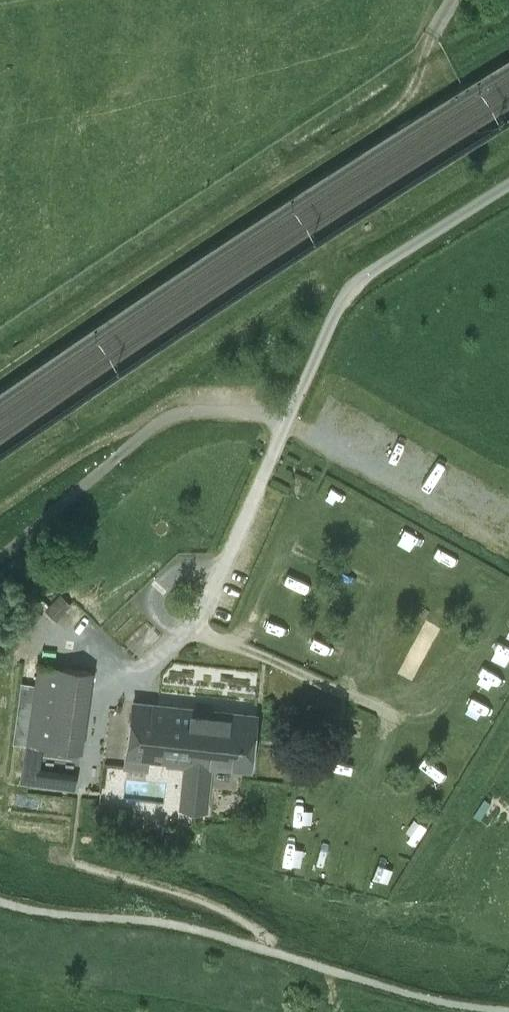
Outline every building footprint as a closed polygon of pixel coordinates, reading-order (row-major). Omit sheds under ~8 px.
[(427,562),(446,570),(453,553),(434,546),(427,562)] [(347,569),(342,584),(353,587),(358,573),(347,569)] [(60,595),(47,610),(56,619),(70,604),(60,595)] [(83,751),(93,667),(38,662),(27,744),(83,751)] [(487,670),(481,685),(497,692),(503,676),(487,670)] [(179,809),(208,813),(213,766),(251,770),(257,717),(133,703),(127,756),(185,762),(179,809)] [(441,791),(448,774),(429,767),(423,783),(441,791)]
